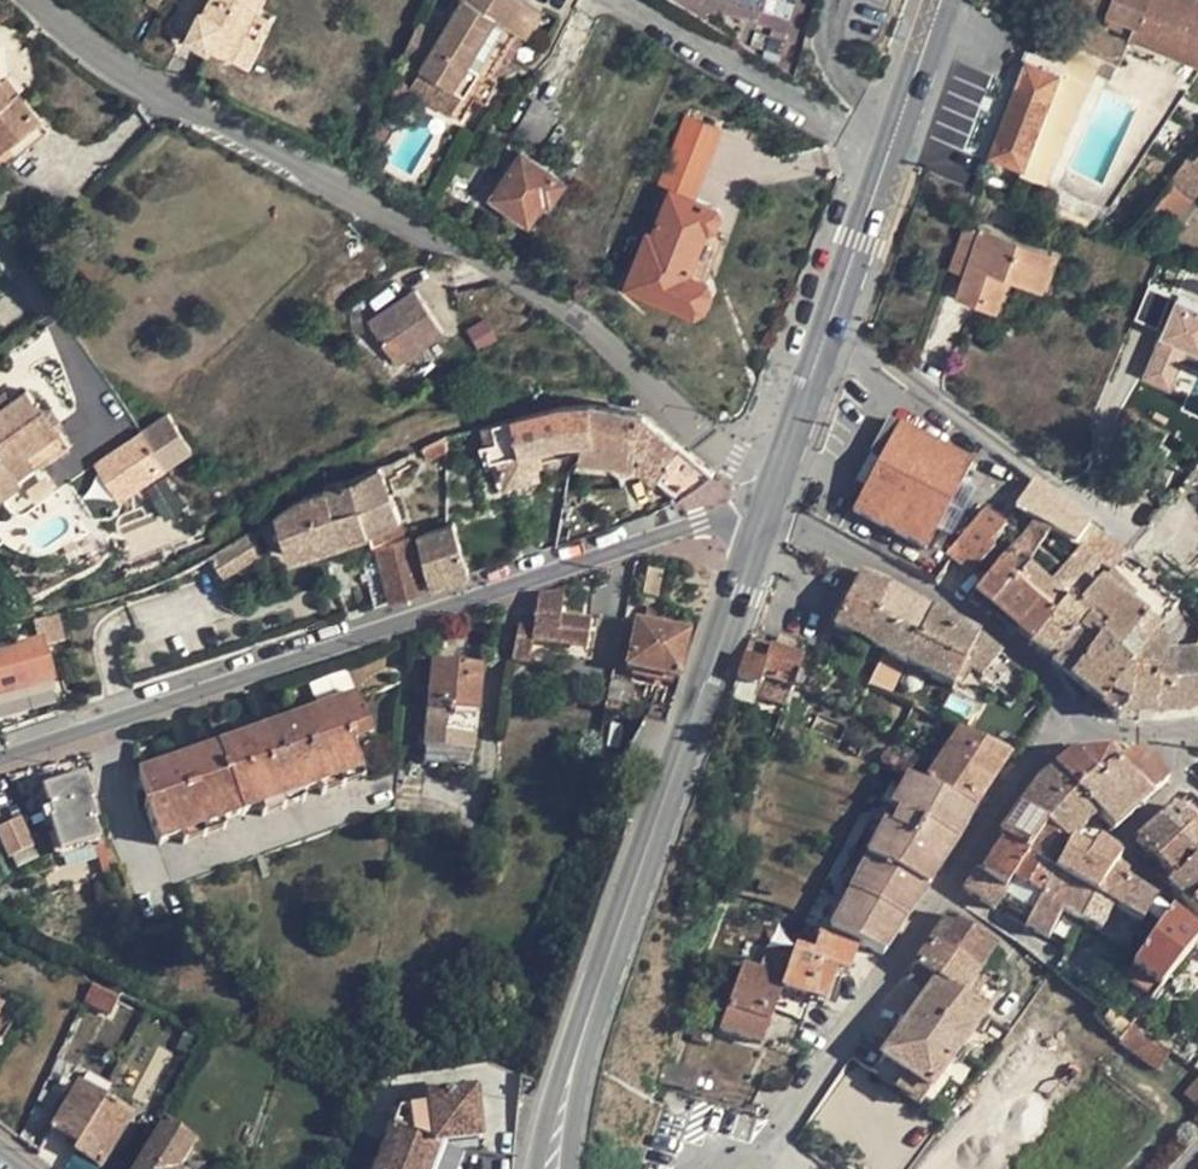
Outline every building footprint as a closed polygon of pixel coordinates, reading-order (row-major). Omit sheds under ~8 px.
[(187,38),(210,49),(211,46),(246,64),(258,38),(244,31),(259,0),(210,0),(204,11),(201,9),(187,38)] [(402,57),(421,68),(483,106),(497,83),(489,78),(517,31),(525,36),(541,9),(527,0),(462,0),(440,37),(418,23),(402,57)] [(1136,22),(1131,36),(1197,60),(1197,0),(1080,0),(1136,22)] [(268,19),(253,13),(244,31),(258,38),(268,19)] [(1085,41),(1042,21),(1027,61),(1024,60),(988,156),(1010,163),(1008,170),(1046,184),(1095,74),(1101,61),(1082,50),(1085,41)] [(525,36),(517,31),(489,78),(497,83),(525,36)] [(1101,61),(1095,74),(1109,80),(1115,67),(1101,61)] [(17,92),(5,77),(0,81),(0,85),(10,98),(17,92)] [(39,119),(17,92),(10,98),(0,85),(0,152),(39,119)] [(519,130),(538,140),(554,113),(534,102),(519,130)] [(39,119),(0,152),(0,155),(8,164),(49,131),(39,119)] [(493,196),(529,221),(545,197),(550,201),(564,181),(521,153),(493,196)] [(1152,212),(1173,227),(1197,194),(1197,162),(1189,155),(1170,180),(1175,183),(1152,212)] [(718,207),(670,189),(652,235),(647,233),(639,254),(689,274),(706,230),(708,230),(711,229),(715,226),(720,213),(718,207)] [(1053,251),(967,220),(954,256),(970,261),(958,296),(994,309),(1007,274),(1041,287),(1053,251)] [(706,230),(700,247),(712,252),(719,232),(711,229),(708,230),(706,230)] [(416,291),(395,305),(399,310),(391,315),(387,311),(369,324),(397,362),(443,331),(416,291)] [(395,305),(387,311),(391,315),(399,310),(395,305)] [(1197,360),(1197,312),(1163,307),(1151,388),(1183,392),(1188,358),(1197,360)] [(20,481),(17,477),(46,456),(50,462),(69,448),(58,433),(59,420),(52,409),(40,407),(37,403),(36,404),(26,391),(11,402),(0,410),(0,497),(20,481)] [(5,393),(0,396),(0,410),(11,402),(5,393)] [(592,440),(589,405),(560,408),(512,420),(492,424),(480,428),(484,444),(485,444),(490,460),(496,459),(503,484),(545,474),(539,448),(563,442),(581,441),(592,440)] [(639,467),(681,498),(713,476),(675,444),(641,413),(589,405),(592,440),(581,441),(578,460),(604,462),(639,467)] [(924,552),(971,464),(888,420),(869,455),(869,457),(870,459),(871,460),(879,464),(852,513),(924,552)] [(141,432),(95,464),(119,500),(166,467),(141,432)] [(446,436),(420,449),(426,461),(446,452),(446,436)] [(324,486),(326,492),(333,513),(359,505),(368,533),(373,548),(376,546),(401,539),(395,522),(400,520),(386,482),(400,476),(394,460),(349,480),(324,486)] [(298,501),(276,516),(291,559),(368,533),(359,505),(333,513),(326,492),(298,501)] [(1028,493),(1004,527),(1022,540),(1034,523),(1047,506),(1028,493)] [(1047,506),(1034,523),(1050,533),(1079,550),(1061,570),(1076,583),(1093,564),(1106,577),(1124,554),(1056,502),(1052,499),(1047,506)] [(971,573),(994,548),(990,544),(1004,527),(983,512),(944,555),(971,573)] [(453,523),(417,534),(431,587),(469,575),(453,523)] [(1038,550),(1050,533),(1034,523),(1022,540),(996,568),(1015,583),(1027,569),(1030,563),(1038,550)] [(262,525),(192,568),(194,575),(252,556),(259,554),(264,550),(268,544),(267,540),(262,525)] [(401,539),(376,546),(378,551),(362,557),(374,607),(423,590),(409,536),(401,539)] [(1054,662),(1052,664),(1115,719),(1152,718),(1152,720),(1197,714),(1197,687),(1195,657),(1169,659),(1170,676),(1125,676),(1154,640),(1176,607),(1166,598),(1142,579),(1130,570),(1135,563),(1124,554),(1106,577),(1076,612),(1087,621),(1054,662)] [(1135,563),(1130,570),(1142,579),(1147,573),(1135,563)] [(1076,583),(1061,570),(1047,586),(1067,603),(1076,612),(1106,577),(1093,564),(1076,583)] [(1032,645),(1067,603),(1047,586),(1027,569),(1015,583),(996,568),(969,600),(990,616),(994,611),(1016,631),(1032,645)] [(660,574),(646,571),(642,596),(656,599),(660,574)] [(884,584),(860,575),(833,626),(853,637),(869,647),(884,655),(901,622),(877,608),(888,587),(884,584)] [(552,597),(537,597),(532,629),(531,640),(556,643),(586,648),(589,622),(559,618),(562,603),(566,603),(568,586),(553,591),(552,597)] [(901,622),(921,633),(932,611),(888,587),(877,608),(901,622)] [(1076,612),(1067,603),(1032,645),(1030,647),(1054,662),(1087,621),(1076,612)] [(66,611),(44,616),(45,624),(61,622),(65,638),(70,637),(66,611)] [(952,690),(964,666),(982,678),(978,683),(992,695),(995,690),(1011,703),(1029,678),(1001,655),(979,637),(932,611),(921,633),(904,666),(905,667),(952,690)] [(990,616),(1014,634),(1016,631),(994,611),(990,616)] [(44,616),(34,619),(37,630),(46,628),(45,624),(44,616)] [(61,622),(45,624),(46,628),(49,641),(65,638),(61,622)] [(689,633),(636,622),(625,669),(679,680),(689,633)] [(921,633),(901,622),(884,655),(904,666),(921,633)] [(531,640),(532,629),(517,627),(515,638),(511,660),(528,662),(531,640)] [(869,647),(853,637),(846,651),(861,660),(869,647)] [(60,712),(52,682),(40,640),(12,648),(12,644),(0,647),(0,731),(60,712)] [(1154,640),(1125,676),(1170,676),(1169,659),(1166,651),(1154,640)] [(801,658),(751,641),(737,679),(758,686),(754,696),(785,706),(801,658)] [(904,666),(884,655),(867,688),(889,699),(905,667),(904,666)] [(481,668),(432,664),(423,748),(473,753),(481,668)] [(634,680),(612,676),(605,710),(628,714),(634,680)] [(356,697),(137,773),(149,804),(144,805),(158,844),(181,836),(183,843),(226,828),(224,821),(260,809),(262,815),(305,800),(303,793),(319,787),(322,794),(364,780),(352,745),(371,738),(356,697)] [(959,731),(924,784),(974,810),(1010,755),(959,731)] [(471,767),(473,753),(423,748),(422,763),(471,767)] [(1117,764),(1150,797),(1168,780),(1137,749),(1073,753),(1072,753),(1052,769),(1075,793),(1094,776),(1098,781),(1117,764)] [(957,843),(974,810),(924,784),(883,763),(805,920),(883,955),(957,843)] [(1094,776),(1075,793),(1052,769),(1039,779),(1090,823),(1098,817),(1114,833),(1150,797),(1117,764),(1098,781),(1094,776)] [(84,775),(43,788),(53,821),(50,821),(60,855),(99,842),(92,823),(96,822),(90,803),(93,802),(84,775)] [(1071,845),(1087,825),(1089,823),(1090,823),(1039,779),(1038,780),(1031,789),(1019,805),(998,836),(1026,857),(1053,873),(1069,843),(1071,845)] [(1195,860),(1197,857),(1197,830),(1174,807),(1157,822),(1195,860)] [(0,828),(0,840),(8,860),(33,849),(20,818),(0,828)] [(1157,822),(1136,843),(1173,881),(1195,860),(1157,822)] [(998,836),(976,872),(1004,891),(1026,857),(998,836)] [(1095,897),(1118,863),(1118,862),(1115,857),(1098,844),(1089,857),(1071,845),(1069,843),(1053,873),(1095,897)] [(997,902),(1027,922),(1053,873),(1026,857),(1004,891),(997,902)] [(1197,900),(1197,857),(1195,860),(1173,881),(1169,885),(1190,908),(1197,900)] [(1118,863),(1095,897),(1141,925),(1154,901),(1135,888),(1138,883),(1118,863)] [(976,872),(964,890),(993,909),(997,902),(1004,891),(976,872)] [(1027,922),(1024,926),(1047,939),(1061,912),(1081,922),(1095,897),(1053,873),(1027,922)] [(1141,925),(1095,897),(1081,922),(1127,949),(1141,925)] [(1190,908),(1197,916),(1197,900),(1190,908)] [(1122,980),(1151,1000),(1151,999),(1197,939),(1197,936),(1169,913),(1122,980)] [(947,914),(930,939),(979,972),(995,945),(947,914)] [(729,1007),(758,1018),(766,996),(776,1000),(781,986),(824,1001),(836,970),(847,973),(856,947),(820,934),(814,954),(796,948),(792,959),(768,951),(761,968),(745,962),(729,1007)] [(914,964),(937,979),(880,1058),(928,1093),(985,1013),(962,998),(979,972),(930,939),(914,964)] [(118,999),(92,985),(84,1002),(110,1015),(118,999)] [(766,996),(758,1018),(768,1022),(776,1000),(766,996)] [(758,1048),(768,1022),(758,1018),(729,1007),(719,1034),(758,1048)] [(12,1025),(0,1017),(0,1044),(12,1025)] [(928,1093),(880,1058),(871,1071),(920,1105),(928,1093)] [(51,1131),(36,1155),(53,1168),(100,1168),(131,1119),(78,1086),(51,1131)] [(440,1146),(476,1142),(481,1141),(478,1123),(474,1093),(427,1100),(417,1102),(418,1109),(398,1112),(392,1129),(375,1168),(430,1168),(440,1146)] [(192,1150),(164,1128),(138,1168),(181,1168),(192,1150)]
